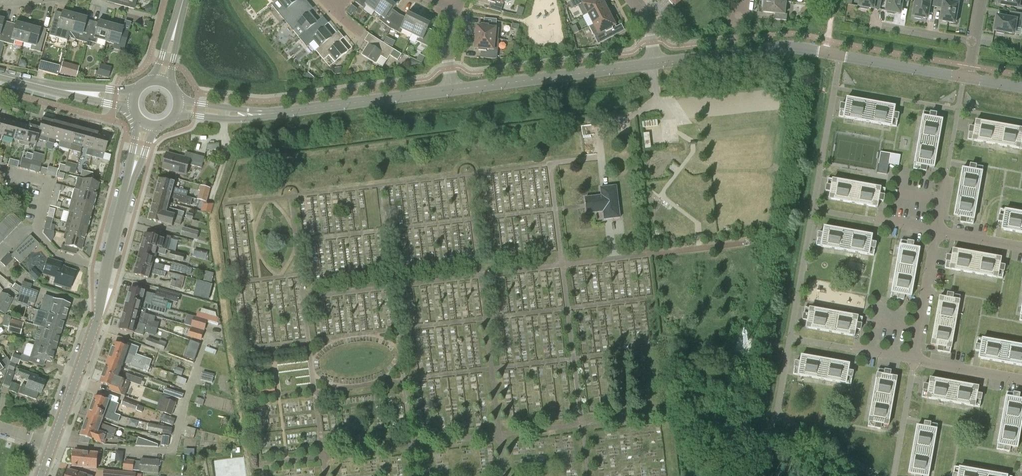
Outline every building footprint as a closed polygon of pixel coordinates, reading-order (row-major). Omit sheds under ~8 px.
[(115,4),(134,10),(137,0),(116,0),(115,4)] [(286,22),(299,10),(294,5),(300,0),(279,0),(274,4),(278,1),(283,8),(278,12),(286,22)] [(376,12),(385,0),(357,0),(356,2),(364,8),(366,5),(376,12)] [(391,29),(399,16),(392,11),(396,5),(397,5),(398,4),(398,3),(399,2),(399,1),(398,0),(385,0),(376,12),(381,16),(379,20),(391,29)] [(488,2),(491,3),(489,9),(501,13),(504,3),(505,3),(507,4),(509,3),(511,2),(511,0),(489,0),(488,2)] [(588,14),(605,5),(603,0),(581,0),(588,14)] [(786,2),(765,0),(765,1),(764,2),(763,6),(764,8),(764,12),(776,13),(775,19),(787,21),(788,14),(785,14),(786,2)] [(860,9),(867,10),(868,8),(873,9),(875,0),(860,0),(859,7),(861,7),(860,9)] [(900,14),(902,2),(909,3),(909,0),(888,0),(886,12),(888,12),(887,14),(890,14),(894,15),(895,13),(900,14)] [(936,8),(937,0),(916,0),(913,16),(915,17),(914,18),(915,19),(921,20),(921,18),(927,19),(929,7),(936,8)] [(936,8),(943,9),(940,21),(955,24),(955,21),(957,22),(958,14),(956,14),(958,4),(950,3),(951,0),(937,0),(936,8)] [(997,3),(999,3),(999,5),(1018,8),(1021,9),(1021,0),(998,0),(997,3)] [(588,14),(594,24),(611,16),(605,5),(588,14)] [(402,29),(412,35),(421,17),(418,15),(418,14),(418,13),(418,12),(418,11),(417,11),(417,10),(416,9),(415,9),(414,9),(413,9),(412,9),(411,9),(411,10),(410,10),(410,11),(409,12),(409,13),(406,20),(399,16),(391,29),(400,33),(402,29)] [(299,38),(318,22),(310,12),(304,16),(299,10),(286,22),(293,31),(299,27),(304,33),(299,38)] [(61,30),(69,33),(74,15),(62,12),(61,13),(55,12),(49,35),(59,38),(61,30)] [(1010,12),(1009,19),(997,17),(994,31),(997,31),(996,33),(1004,34),(1004,33),(1014,34),(1016,21),(1021,22),(1021,14),(1010,12)] [(71,39),(86,43),(91,21),(86,20),(87,18),(85,18),(86,17),(85,16),(80,14),(79,15),(79,16),(74,15),(69,33),(69,35),(71,39)] [(421,17),(412,35),(418,37),(416,41),(421,44),(429,47),(436,34),(428,30),(431,24),(432,23),(433,22),(433,21),(433,20),(433,19),(432,18),(432,17),(431,17),(430,16),(429,16),(428,16),(427,16),(426,17),(425,17),(425,18),(421,17)] [(611,16),(594,24),(589,27),(598,44),(614,36),(611,31),(614,30),(613,27),(616,26),(611,16)] [(476,36),(476,37),(498,40),(499,29),(496,29),(497,19),(484,18),(484,25),(481,24),(481,27),(477,26),(477,30),(474,30),(473,36),(476,36)] [(4,43),(8,27),(2,26),(4,20),(0,19),(0,42),(4,43)] [(105,42),(110,25),(109,24),(110,22),(108,21),(105,20),(103,21),(103,22),(98,21),(97,23),(91,21),(86,43),(87,43),(86,46),(91,48),(94,45),(94,44),(96,44),(97,40),(105,42)] [(14,42),(23,44),(28,26),(27,26),(27,24),(26,23),(21,21),(20,22),(19,24),(16,23),(14,29),(8,27),(4,43),(13,45),(14,42)] [(316,51),(333,37),(325,26),(319,31),(315,25),(318,22),(299,38),(307,47),(314,41),(320,48),(316,51)] [(115,24),(115,26),(110,24),(105,42),(114,45),(113,48),(123,51),(128,31),(122,29),(123,28),(121,27),(122,26),(121,25),(116,24),(115,24)] [(576,25),(571,28),(575,34),(579,32),(576,25)] [(28,26),(23,44),(31,46),(30,50),(40,53),(45,33),(40,31),(40,30),(28,26)] [(333,37),(316,51),(324,61),(330,56),(335,63),(349,51),(340,41),(335,46),(330,40),(334,37),(333,37)] [(498,40),(476,37),(475,48),(479,49),(479,51),(481,51),(481,58),(493,59),(495,40),(498,40)] [(362,55),(377,64),(381,57),(388,61),(390,56),(398,61),(402,54),(394,50),(379,40),(375,47),(369,43),(362,55)] [(111,67),(100,64),(97,75),(108,78),(111,67)] [(78,68),(68,65),(64,76),(75,79),(78,68)] [(839,117),(868,122),(871,103),(847,98),(846,105),(841,105),(839,117)] [(871,103),(868,122),(896,128),(899,115),(894,114),(895,107),(871,103)] [(924,112),(918,141),(938,144),(943,120),(936,119),(936,114),(924,112)] [(37,140),(47,143),(52,122),(49,121),(50,120),(49,118),(44,117),(43,118),(43,120),(42,119),(40,126),(35,144),(36,144),(37,140)] [(58,147),(64,124),(63,124),(64,121),(58,119),(57,122),(53,121),(53,122),(52,122),(47,143),(54,144),(55,139),(60,140),(58,147)] [(2,135),(13,138),(18,123),(6,120),(0,141),(1,141),(2,135)] [(967,140),(996,145),(1000,125),(976,121),(975,128),(970,127),(967,140)] [(18,144),(23,145),(28,126),(18,123),(13,138),(19,140),(18,144)] [(30,143),(35,144),(40,126),(33,124),(32,127),(28,126),(23,145),(29,147),(30,143)] [(58,147),(69,150),(75,127),(64,124),(58,147)] [(996,145),(1021,150),(1021,129),(1000,125),(996,145)] [(75,127),(69,150),(80,153),(82,146),(86,130),(75,127)] [(85,155),(91,157),(97,133),(86,130),(82,146),(87,147),(85,155)] [(97,133),(91,157),(102,160),(108,137),(97,134),(97,133)] [(938,144),(918,141),(913,170),(926,172),(927,167),(934,168),(938,144)] [(896,165),(901,166),(903,155),(883,151),(879,172),(894,175),(896,165)] [(167,154),(163,168),(186,174),(189,165),(202,168),(205,158),(186,153),(185,158),(167,154)] [(19,168),(28,171),(31,160),(22,158),(19,168)] [(31,160),(28,171),(39,174),(42,163),(31,160)] [(963,169),(958,193),(978,196),(983,167),(970,165),(970,170),(963,169)] [(39,174),(50,177),(52,168),(48,167),(47,169),(41,168),(39,174)] [(77,178),(74,189),(96,195),(96,194),(95,194),(98,183),(77,178)] [(160,178),(157,189),(192,198),(187,197),(188,192),(173,188),(175,183),(160,178)] [(829,200),(853,204),(857,184),(828,179),(826,192),(830,193),(829,200)] [(857,184),(853,204),(877,208),(879,201),(883,202),(886,189),(857,184)] [(197,200),(206,202),(207,202),(211,189),(201,186),(197,200)] [(603,212),(604,220),(620,218),(616,186),(601,188),(601,196),(586,198),(587,213),(603,212)] [(73,189),(71,200),(93,206),(96,194),(96,195),(74,189),(73,189)] [(157,189),(154,199),(169,203),(171,198),(179,201),(178,203),(190,206),(192,198),(157,189)] [(978,196),(958,193),(954,217),(961,218),(960,223),(973,225),(978,196)] [(59,196),(53,195),(50,206),(60,209),(61,204),(57,202),(59,196)] [(154,199),(152,209),(183,218),(184,212),(168,208),(169,203),(154,199)] [(69,211),(90,217),(93,206),(71,200),(77,202),(74,212),(69,211)] [(207,202),(206,202),(203,204),(201,211),(211,214),(214,204),(208,202),(207,202)] [(48,212),(47,217),(53,219),(55,210),(49,208),(48,212)] [(183,218),(152,209),(149,220),(173,226),(174,223),(181,225),(183,218)] [(1021,234),(1021,213),(1000,209),(998,222),(1003,223),(1001,230),(1021,234)] [(69,211),(66,222),(87,228),(90,217),(69,211)] [(0,224),(0,244),(21,223),(11,213),(0,224)] [(66,229),(64,234),(84,239),(87,228),(66,222),(64,228),(66,229)] [(199,232),(183,227),(181,236),(197,240),(199,232)] [(816,246),(845,251),(848,231),(824,227),(823,234),(818,233),(816,246)] [(848,231),(845,251),(874,256),(876,244),(871,243),(872,236),(848,231)] [(167,250),(168,250),(171,238),(156,233),(155,236),(145,233),(143,244),(167,250)] [(84,239),(64,234),(63,240),(67,241),(65,246),(62,245),(60,251),(76,255),(77,250),(80,250),(83,239),(84,240),(84,239)] [(39,245),(30,236),(25,241),(34,250),(39,245)] [(901,241),(896,270),(916,273),(920,249),(913,248),(914,243),(901,241)] [(143,244),(140,254),(154,258),(156,253),(165,255),(167,250),(143,244)] [(20,247),(11,256),(20,264),(29,255),(20,247)] [(208,259),(209,254),(196,250),(195,256),(208,259)] [(945,269),(974,274),(977,254),(953,250),(952,257),(947,256),(945,269)] [(171,251),(169,258),(183,262),(185,255),(171,251)] [(140,254),(137,264),(164,271),(165,266),(153,263),(154,258),(140,254)] [(977,254),(974,274),(1002,279),(1005,266),(1000,265),(1001,258),(977,254)] [(52,288),(68,293),(73,273),(58,268),(59,265),(44,259),(38,271),(54,280),(52,288)] [(170,270),(190,276),(193,268),(173,263),(170,270)] [(164,271),(137,264),(134,274),(149,278),(150,273),(159,276),(161,270),(164,271)] [(916,273),(896,270),(891,298),(903,301),(904,296),(911,297),(916,273)] [(177,281),(173,280),(171,286),(181,289),(184,277),(172,273),(171,278),(177,279),(177,281)] [(213,285),(204,283),(200,298),(209,301),(213,285)] [(21,286),(19,292),(18,295),(28,298),(28,301),(29,301),(29,303),(34,304),(38,292),(21,286)] [(130,288),(128,299),(151,304),(166,309),(168,302),(164,301),(164,299),(178,303),(180,296),(157,290),(156,295),(130,288)] [(51,296),(73,303),(76,296),(53,289),(51,296)] [(1,294),(0,296),(0,312),(4,314),(12,299),(1,294)] [(940,297),(935,321),(955,325),(960,296),(948,294),(947,299),(940,297)] [(39,312),(49,315),(65,320),(69,305),(54,300),(54,299),(44,296),(39,312)] [(128,299),(125,308),(140,313),(141,308),(165,314),(166,309),(151,304),(128,299)] [(125,308),(122,319),(158,328),(159,323),(155,322),(156,317),(140,313),(125,308)] [(806,328),(830,333),(834,313),(805,308),(803,320),(807,321),(806,328)] [(834,313),(830,333),(854,337),(856,330),(860,331),(863,318),(834,313)] [(7,332),(20,335),(23,323),(11,319),(11,317),(5,315),(2,326),(8,328),(7,332)] [(31,319),(29,324),(38,327),(60,334),(65,320),(49,315),(46,322),(41,320),(41,322),(31,319)] [(218,323),(206,320),(194,317),(191,327),(204,331),(207,323),(218,326),(219,324),(217,324),(218,323)] [(143,336),(144,332),(156,336),(158,328),(122,319),(119,329),(134,333),(143,336)] [(955,325),(935,321),(931,346),(938,347),(937,352),(950,354),(955,325)] [(40,341),(40,343),(56,348),(60,334),(38,327),(29,324),(39,328),(37,333),(36,333),(33,339),(40,341)] [(191,328),(189,337),(201,341),(204,332),(191,328)] [(876,335),(875,347),(896,349),(897,337),(876,335)] [(737,336),(735,348),(767,354),(769,342),(737,336)] [(159,340),(158,342),(148,338),(146,344),(164,351),(167,343),(159,340)] [(979,359),(1003,363),(1006,343),(977,338),(975,351),(980,352),(979,359)] [(40,343),(35,341),(33,346),(28,344),(26,345),(22,356),(21,355),(21,357),(13,354),(10,362),(18,365),(20,361),(27,364),(30,356),(51,363),(56,348),(40,343)] [(114,342),(111,353),(150,367),(152,360),(136,354),(135,356),(127,353),(129,348),(114,342)] [(201,344),(194,342),(188,358),(195,361),(201,344)] [(1003,363),(1021,367),(1021,346),(1006,343),(1003,363)] [(206,347),(205,351),(215,355),(217,351),(206,347)] [(111,353),(107,363),(122,368),(123,363),(131,366),(131,367),(143,371),(144,371),(148,372),(150,367),(111,353)] [(793,375),(822,380),(825,360),(801,356),(800,363),(795,362),(793,375)] [(825,360),(822,380),(851,385),(853,372),(848,372),(850,364),(825,360)] [(7,370),(13,372),(16,365),(10,363),(7,370)] [(107,363),(103,373),(129,382),(130,382),(144,387),(146,383),(142,381),(143,380),(127,374),(126,375),(120,373),(122,368),(107,363)] [(174,373),(182,376),(184,370),(177,367),(174,373)] [(878,369),(873,398),(893,402),(897,378),(890,376),(891,372),(878,369)] [(28,380),(25,387),(22,386),(19,394),(35,400),(38,393),(40,394),(45,382),(37,379),(38,377),(19,370),(16,376),(28,380)] [(129,382),(103,373),(100,383),(112,387),(111,392),(124,397),(129,382)] [(202,374),(200,380),(212,383),(214,377),(202,374)] [(922,398),(951,403),(954,383),(930,379),(929,386),(924,385),(922,398)] [(8,391),(16,394),(19,385),(11,382),(8,391)] [(954,383),(951,403),(980,408),(982,395),(977,394),(978,387),(954,383)] [(172,397),(174,391),(166,388),(164,394),(172,397)] [(1002,421),(1021,425),(1021,423),(1021,400),(1019,399),(1020,395),(1007,392),(1002,421)] [(165,395),(160,398),(156,410),(172,416),(176,403),(172,401),(173,398),(165,395)] [(95,396),(91,406),(121,417),(121,416),(115,414),(119,405),(95,396)] [(195,404),(202,406),(204,400),(197,398),(195,404)] [(893,402),(873,398),(868,427),(881,429),(881,425),(889,426),(893,402)] [(136,411),(137,410),(142,413),(144,407),(123,399),(121,405),(136,411)] [(91,406),(88,416),(102,421),(103,418),(118,423),(121,417),(91,406)] [(160,421),(173,426),(176,419),(163,414),(160,421)] [(88,416),(84,426),(111,436),(114,437),(117,430),(101,424),(102,421),(88,416)] [(1021,425),(1002,421),(997,450),(1009,452),(1010,447),(1017,449),(1021,425)] [(917,426),(913,450),(932,454),(938,425),(925,423),(924,427),(917,426)] [(147,431),(172,435),(173,429),(148,424),(147,431)] [(110,438),(111,436),(84,426),(80,436),(103,445),(105,438),(109,439),(110,438)] [(195,429),(187,427),(184,437),(193,439),(195,429)] [(170,437),(163,436),(161,446),(168,447),(170,437)] [(158,445),(138,438),(135,446),(158,447),(158,445)] [(913,450),(908,474),(915,475),(929,475),(932,454),(913,450)] [(98,454),(74,451),(73,466),(97,468),(98,454)] [(140,472),(159,473),(160,461),(141,459),(140,472)] [(123,471),(134,472),(135,461),(124,460),(123,471)] [(983,472),(955,467),(953,475),(983,475),(983,472)]
